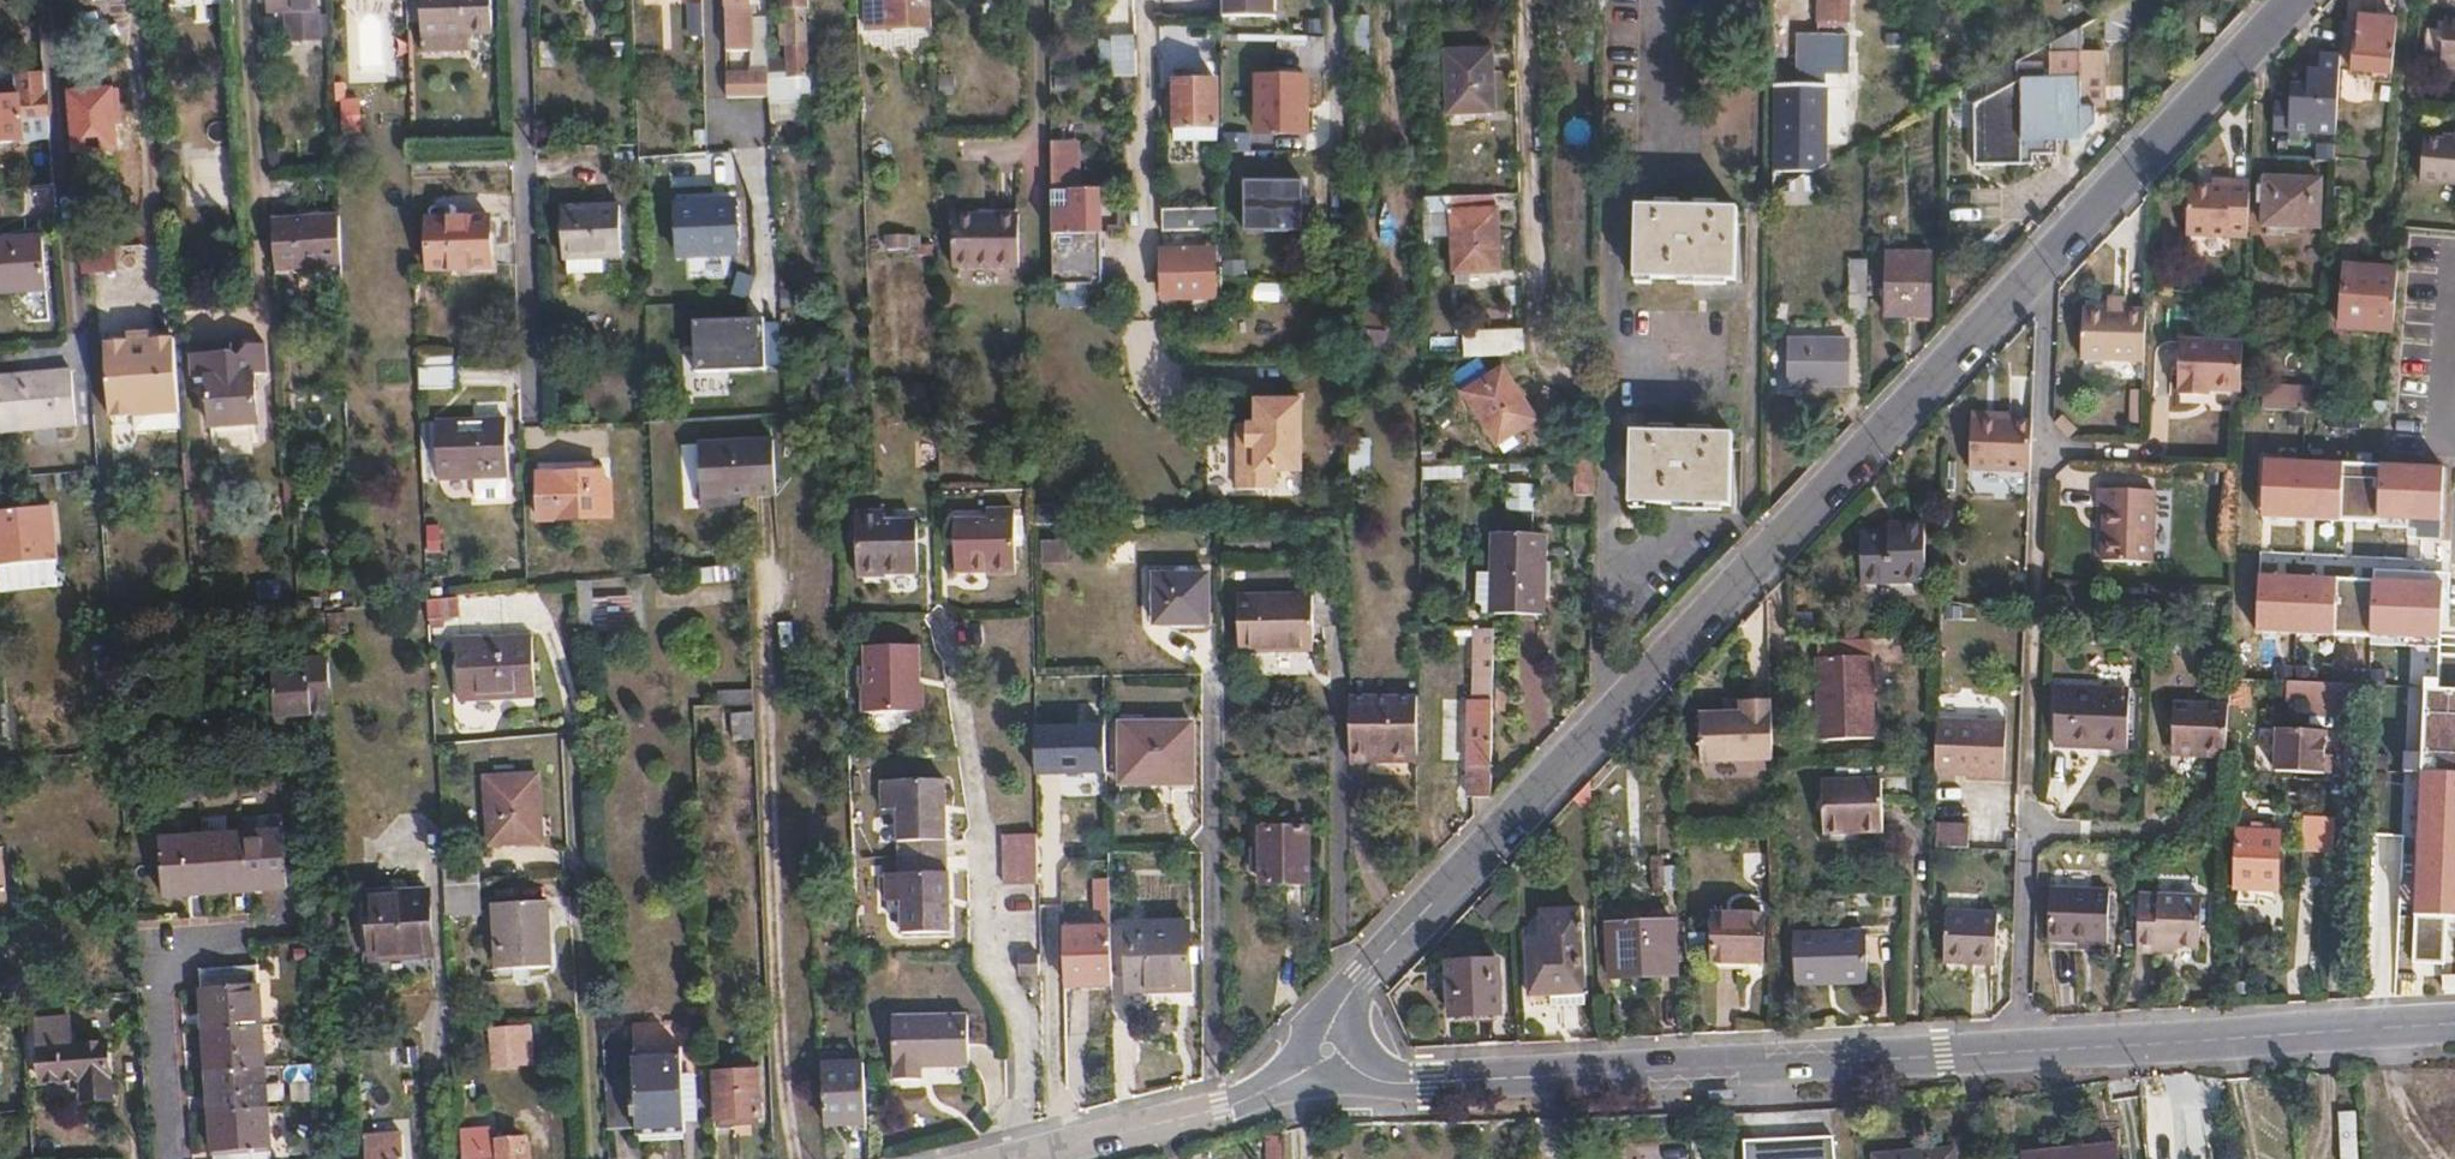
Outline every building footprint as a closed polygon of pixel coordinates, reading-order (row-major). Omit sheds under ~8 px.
[(233,0),(169,0),(169,9),(233,5),(233,0)] [(271,12),(289,11),(290,40),(319,39),(318,0),(270,0),(271,12)] [(421,38),(490,35),(489,0),(419,0),(421,38)] [(728,51),(756,50),(755,0),(727,0),(728,51)] [(931,32),(929,0),(868,0),(870,34),(931,32)] [(1282,0),(1224,0),(1224,15),(1282,15),(1282,0)] [(1388,17),(1404,17),(1403,0),(1389,0),(1388,17)] [(1798,75),(1849,75),(1849,41),(1854,41),(1854,17),(1850,17),(1850,0),(1819,0),(1818,35),(1799,34),(1798,75)] [(702,2),(690,3),(691,33),(704,33),(702,2)] [(2203,31),(2217,32),(2219,10),(2205,8),(2203,31)] [(817,102),(816,79),(809,79),(805,13),(786,13),(787,32),(782,32),(782,42),(788,42),(790,80),(802,81),(803,113),(823,113),(823,102),(817,102)] [(1351,17),(1351,57),(1370,57),(1370,17),(1351,17)] [(2451,17),(2447,59),(2454,60),(2454,18),(2451,17)] [(2350,73),(2388,77),(2394,23),(2354,19),(2350,73)] [(2087,56),(2087,25),(2055,43),(2054,72),(2022,72),(2022,141),(2082,141),(2083,111),(2105,111),(2105,56),(2087,56)] [(1137,75),(1137,38),(1116,39),(1116,75),(1137,75)] [(2344,133),(2347,51),(2318,50),(2316,83),(2293,82),(2292,131),(2344,133)] [(1495,113),(1494,53),(1451,54),(1453,115),(1495,113)] [(785,76),(772,75),(772,80),(773,92),(785,92),(785,76)] [(1308,75),(1260,75),(1260,131),(1308,131),(1308,75)] [(1798,75),(1798,88),(1828,88),(1828,90),(1849,90),(1849,75),(1798,75)] [(46,76),(17,78),(17,89),(18,99),(0,100),(0,144),(51,140),(46,76)] [(772,80),(729,81),(730,100),(773,98),(773,92),(772,80)] [(1175,81),(1175,123),(1219,124),(1220,82),(1175,81)] [(1776,171),(1802,179),(1825,167),(1826,134),(1848,133),(1850,91),(1849,90),(1828,90),(1828,88),(1798,88),(1778,88),(1776,171)] [(17,89),(0,90),(0,100),(18,99),(17,89)] [(788,143),(785,92),(773,92),(773,98),(774,110),(775,143),(788,143)] [(342,98),(342,127),(362,127),(362,98),(342,98)] [(1219,124),(1175,123),(1174,140),(1219,141),(1219,124)] [(2450,132),(2449,137),(2438,136),(2416,135),(2412,178),(2454,181),(2454,127),(2450,127),(2450,132)] [(1073,141),(1053,140),(1053,256),(1053,285),(1102,284),(1101,190),(1074,189),(1073,141)] [(1309,175),(1249,176),(1249,229),(1309,229),(1309,175)] [(2250,238),(2253,177),(2235,176),(2235,184),(2217,183),(2193,182),(2190,233),(2250,238)] [(2313,231),(2315,188),(2262,186),(2259,229),(2313,231)] [(732,201),(676,204),(677,253),(735,251),(732,201)] [(570,206),(571,210),(573,259),(577,259),(577,273),(612,273),(612,258),(629,258),(626,211),(626,204),(570,206)] [(1160,208),(1160,229),(1223,229),(1223,208),(1161,207),(1160,208)] [(1472,273),(1500,271),(1497,213),(1455,214),(1457,285),(1472,285),(1472,273)] [(1638,214),(1637,285),(1737,286),(1738,215),(1638,214)] [(1022,266),(1021,215),(955,216),(956,268),(1022,266)] [(340,219),(274,222),(278,270),(342,268),(340,219)] [(489,221),(430,222),(431,271),(490,269),(489,221)] [(915,248),(911,230),(885,236),(889,254),(915,248)] [(48,235),(0,238),(0,293),(52,289),(48,235)] [(1252,303),(1253,286),(1223,286),(1223,266),(1209,265),(1209,252),(1167,252),(1166,303),(1252,303)] [(1930,317),(1932,257),(1889,256),(1888,316),(1930,317)] [(1259,282),(1259,267),(1227,267),(1227,283),(1259,282)] [(2338,329),(2389,333),(2391,309),(2394,274),(2341,269),(2338,329)] [(1867,320),(1868,292),(1852,292),(1851,319),(1867,320)] [(2146,354),(2147,303),(2129,302),(2110,302),(2086,301),(2085,352),(2146,354)] [(772,368),(771,315),(694,317),(695,370),(772,368)] [(2244,349),(2245,331),(2182,330),(2179,386),(2204,386),(2205,379),(2213,379),(2243,379),(2244,378),(2244,349)] [(132,334),(132,342),(132,346),(153,345),(153,341),(153,332),(132,334)] [(1463,335),(1464,359),(1526,357),(1523,333),(1463,335)] [(182,404),(178,340),(153,341),(153,345),(132,346),(132,342),(108,343),(112,417),(140,415),(139,407),(182,404)] [(1850,341),(1788,340),(1788,385),(1850,385),(1850,341)] [(254,377),(269,375),(267,343),(250,344),(240,356),(236,353),(234,344),(193,346),(195,380),(208,380),(212,427),(258,423),(254,377)] [(1462,394),(1484,380),(1473,361),(1450,375),(1462,394)] [(455,368),(418,369),(419,390),(455,389),(455,368)] [(1500,370),(1484,380),(1462,394),(1497,445),(1534,421),(1500,370)] [(0,379),(0,425),(76,419),(73,373),(0,379)] [(2317,409),(2317,382),(2265,383),(2265,409),(2317,409)] [(2131,387),(2129,421),(2147,421),(2148,388),(2131,387)] [(140,415),(183,413),(182,404),(139,407),(140,415)] [(1254,429),(1245,429),(1245,452),(1237,452),(1237,496),(1276,496),(1277,478),(1301,478),(1301,406),(1254,405),(1254,429)] [(1972,419),(2010,420),(2010,413),(1973,412),(1972,419)] [(2031,471),(2033,421),(2010,420),(1972,419),(1971,469),(2031,471)] [(506,423),(420,425),(422,478),(475,476),(475,500),(506,499),(505,476),(508,476),(506,423)] [(1245,452),(1245,429),(1237,429),(1237,452),(1245,452)] [(783,498),(782,436),(704,437),(705,500),(783,498)] [(1350,437),(1350,474),(1367,475),(1367,437),(1350,437)] [(1632,438),(1631,508),(1730,510),(1732,441),(1632,438)] [(2371,483),(2373,449),(2324,446),(2323,462),(2331,463),(2328,522),(2319,522),(2318,537),(2368,540),(2370,506),(2374,506),(2375,484),(2371,483)] [(1424,466),(1424,479),(1462,479),(1462,466),(1424,466)] [(538,520),(558,520),(611,519),(610,494),(601,494),(601,473),(556,474),(536,474),(538,520)] [(2104,552),(2160,553),(2161,481),(2099,480),(2098,497),(2106,498),(2104,552)] [(1535,483),(1513,482),(1512,509),(1534,510),(1535,483)] [(57,560),(53,504),(0,510),(0,566),(57,560)] [(954,516),(956,573),(988,573),(988,577),(1016,576),(1014,505),(987,505),(987,515),(954,516)] [(918,574),(917,517),(886,518),(885,507),(856,508),(858,579),(886,580),(887,576),(918,574)] [(1860,530),(1862,581),(1926,578),(1924,520),(1897,521),(1897,529),(1860,530)] [(1220,528),(1220,546),(1268,545),(1268,526),(1220,528)] [(1543,537),(1493,533),(1490,575),(1494,575),(1493,614),(1537,617),(1543,537)] [(1042,538),(1041,561),(1069,563),(1070,540),(1042,538)] [(2286,604),(2313,605),(2315,558),(2311,557),(2311,561),(2276,559),(2273,611),(2286,612),(2286,604)] [(2315,558),(2313,605),(2357,608),(2357,616),(2369,617),(2371,583),(2373,565),(2335,564),(2335,559),(2315,558)] [(57,560),(0,566),(0,586),(0,591),(59,585),(57,560)] [(2369,617),(2384,618),(2384,610),(2432,612),(2434,602),(2454,604),(2454,563),(2421,561),(2421,564),(2408,563),(2407,567),(2373,565),(2371,583),(2369,617)] [(1204,577),(1152,577),(1152,624),(1205,624),(1204,577)] [(456,616),(455,594),(426,598),(427,619),(456,616)] [(1311,599),(1238,600),(1239,653),(1312,652),(1311,599)] [(1477,798),(1491,797),(1495,629),(1480,629),(1478,702),(1471,702),(1470,767),(1477,767),(1477,798)] [(533,696),(530,636),(454,640),(458,700),(533,696)] [(850,685),(851,713),(924,713),(923,686),(917,685),(917,645),(860,646),(860,685),(850,685)] [(1872,654),(1828,656),(1829,679),(1831,738),(1875,737),(1872,654)] [(1829,679),(1828,656),(1821,656),(1821,680),(1829,679)] [(275,717),(333,713),(330,671),(272,675),(275,717)] [(2310,679),(2288,678),(2288,699),(2309,700),(2310,679)] [(1829,679),(1821,680),(1823,739),(1831,738),(1829,679)] [(2310,679),(2309,700),(2363,702),(2365,682),(2359,682),(2310,679)] [(2365,682),(2363,702),(2373,703),(2374,683),(2365,682)] [(2130,747),(2132,688),(2058,686),(2057,745),(2130,747)] [(2226,738),(2227,698),(2173,697),(2172,743),(2200,743),(2200,752),(2225,753),(2226,738)] [(1699,712),(1701,760),(1772,758),(1770,699),(1740,699),(1741,711),(1723,711),(1699,712)] [(1722,699),(1723,711),(1741,711),(1740,699),(1722,699)] [(1455,702),(1455,766),(1470,767),(1471,702),(1455,702)] [(1352,761),(1419,760),(1419,713),(1351,712),(1352,761)] [(1938,715),(1937,767),(2006,768),(2007,717),(1938,715)] [(2272,769),(2306,771),(2307,750),(2308,727),(2275,724),(2272,769)] [(1107,725),(1037,726),(1038,775),(1108,774),(1107,725)] [(1120,784),(1192,784),(1192,725),(1120,725),(1120,784)] [(2307,750),(2306,771),(2320,772),(2322,752),(2322,728),(2308,727),(2307,750)] [(2200,743),(2172,743),(2171,751),(2200,752),(2200,743)] [(1832,778),(1834,830),(1885,830),(1884,777),(1832,778)] [(1826,830),(1834,830),(1832,778),(1825,779),(1826,830)] [(536,779),(486,780),(488,846),(538,845),(536,779)] [(898,859),(948,859),(945,783),(882,785),(882,811),(897,811),(898,859)] [(2304,817),(2303,850),(2330,852),(2332,819),(2304,817)] [(1940,843),(1972,844),(1973,823),(1940,822),(1940,843)] [(1308,829),(1265,830),(1265,884),(1308,885),(1308,829)] [(2277,893),(2279,834),(2238,832),(2235,890),(2277,893)] [(280,834),(241,837),(246,895),(285,892),(280,834)] [(1005,881),(1038,881),(1038,877),(1037,835),(1005,834),(1005,881)] [(246,895),(241,837),(199,841),(204,898),(246,895)] [(204,898),(199,841),(159,844),(163,901),(204,898)] [(948,872),(948,859),(898,859),(899,873),(884,873),(885,901),(900,901),(901,932),(952,931),(950,875),(948,872)] [(480,863),(443,865),(446,902),(482,901),(480,863)] [(1100,882),(1101,928),(1111,928),(1109,882),(1100,882)] [(374,951),(400,951),(398,922),(395,888),(374,888),(374,951)] [(398,922),(400,951),(433,952),(435,888),(395,888),(398,922)] [(2052,939),(2080,940),(2112,941),(2114,890),(2054,888),(2052,939)] [(2137,948),(2157,949),(2157,942),(2175,943),(2197,943),(2198,892),(2139,890),(2137,948)] [(544,901),(494,903),(497,968),(512,968),(512,980),(525,979),(525,967),(547,966),(544,901)] [(2428,956),(2429,906),(2401,905),(2399,954),(2428,956)] [(2003,908),(1949,907),(1949,960),(2002,960),(2003,908)] [(1580,914),(1542,915),(1543,944),(1528,945),(1530,999),(1552,998),(1552,1010),(1585,1008),(1580,914)] [(1193,987),(1193,922),(1133,922),(1133,987),(1193,987)] [(1761,966),(1760,922),(1712,923),(1712,967),(1761,966)] [(1609,928),(1613,981),(1676,976),(1672,924),(1609,928)] [(1064,986),(1113,984),(1111,928),(1101,928),(1063,929),(1064,986)] [(1837,933),(1839,983),(1867,982),(1866,932),(1837,933)] [(1795,984),(1839,983),(1837,933),(1793,934),(1795,984)] [(2112,941),(2080,940),(2080,948),(2111,949),(2112,941)] [(1022,977),(1040,977),(1040,958),(1023,959),(1022,977)] [(200,970),(202,988),(258,983),(257,965),(200,970)] [(1446,968),(1448,1020),(1496,1018),(1494,966),(1446,968)] [(258,983),(202,988),(205,1030),(262,1026),(258,983)] [(38,1022),(41,1082),(81,1080),(81,1100),(110,1098),(106,1045),(71,1048),(70,1020),(38,1022)] [(972,1026),(899,1023),(894,1085),(921,1087),(923,1075),(971,1077),(972,1026)] [(526,1099),(519,1025),(482,1029),(491,1102),(526,1099)] [(208,1070),(265,1066),(262,1026),(205,1030),(208,1070)] [(603,1049),(607,1127),(634,1126),(635,1133),(684,1130),(680,1056),(632,1058),(632,1048),(603,1049)] [(208,1070),(211,1113),(268,1107),(265,1066),(208,1070)] [(824,1131),(868,1129),(867,1109),(865,1066),(821,1069),(823,1108),(824,1131)] [(713,1073),(715,1119),(758,1117),(757,1071),(713,1073)] [(211,1113),(214,1154),(272,1150),(268,1107),(211,1113)] [(2343,1158),(2361,1158),(2360,1109),(2341,1110),(2343,1158)] [(1267,1158),(1284,1158),(1284,1135),(1268,1135),(1267,1158)] [(367,1141),(369,1158),(405,1158),(404,1139),(367,1141)] [(463,1158),(523,1158),(522,1141),(499,1142),(499,1154),(463,1155),(463,1158)] [(499,1154),(499,1142),(462,1145),(463,1155),(499,1154)] [(215,1158),(272,1158),(272,1150),(214,1154),(215,1158)]
